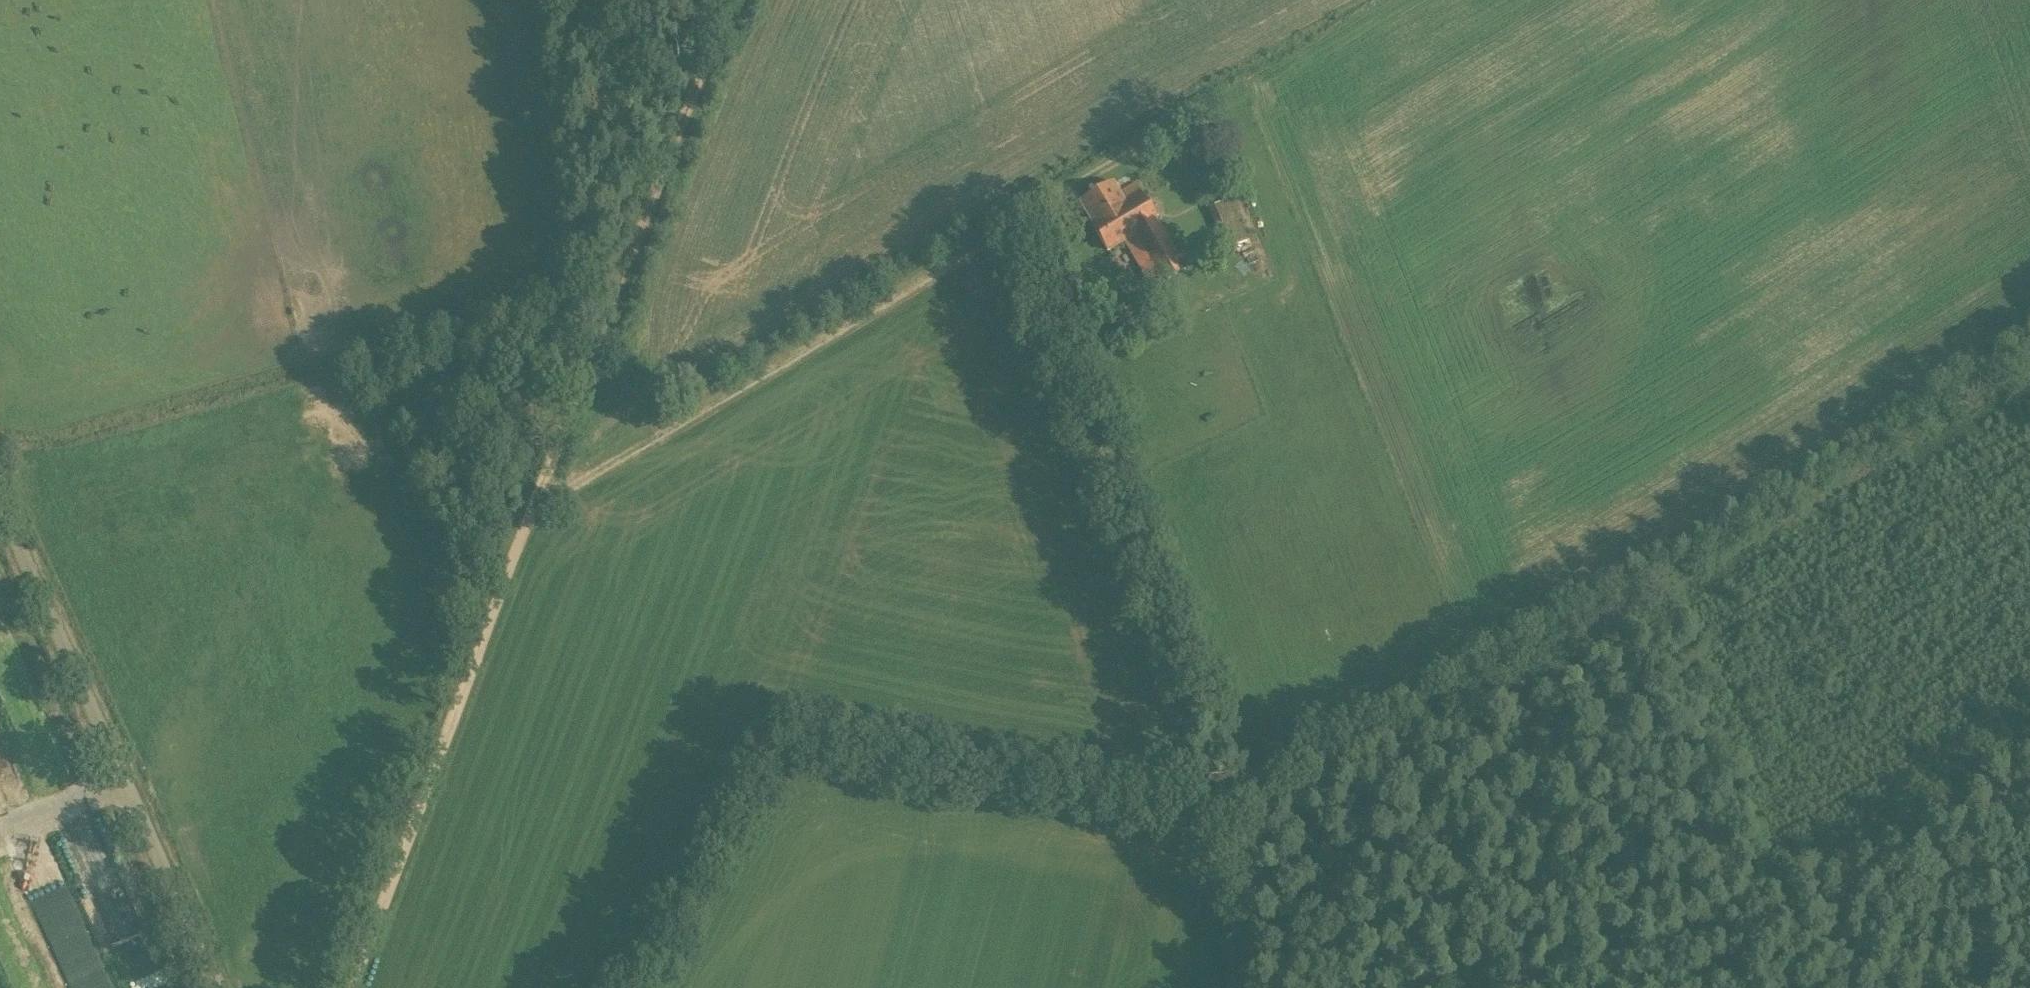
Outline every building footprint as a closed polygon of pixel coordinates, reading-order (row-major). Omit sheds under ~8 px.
[(1103,251),(1129,237),(1154,285),(1193,264),(1187,251),(1173,258),(1134,184),(1118,192),(1112,182),(1079,200),(1091,223),(1089,224),(1103,251)] [(1223,244),(1245,242),(1242,216),(1220,219),(1223,244)]
